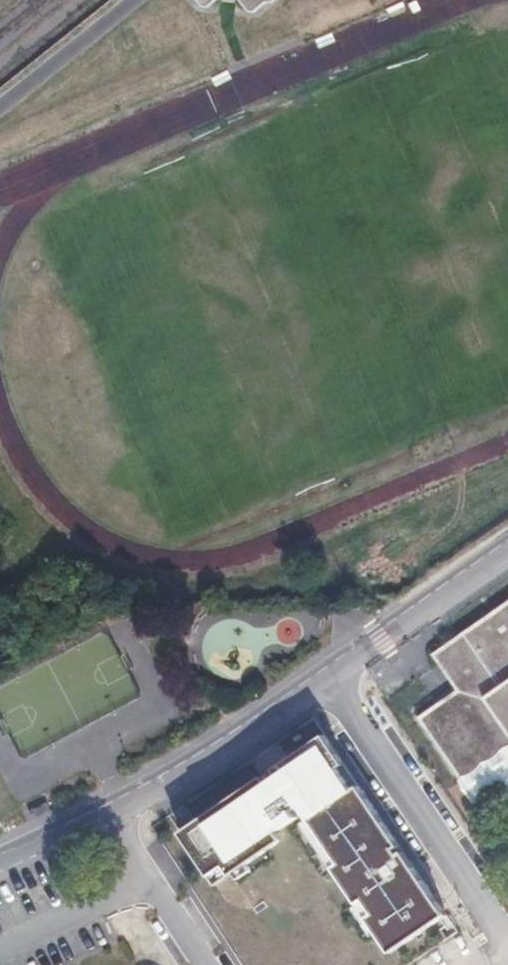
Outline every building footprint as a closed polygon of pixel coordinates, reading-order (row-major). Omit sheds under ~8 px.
[(249,11),(254,12),(267,2),(272,3),(276,0),(241,0),(249,11)] [(433,654),(457,690),(419,717),(462,780),(507,748),(507,602),(433,654)] [(285,617),(275,626),(278,639),(290,644),(301,635),(298,622),(285,617)] [(301,735),(179,813),(213,863),(191,877),(250,964),(369,964),(429,924),(301,735)] [(462,780),(482,809),(507,791),(507,748),(462,780)]
